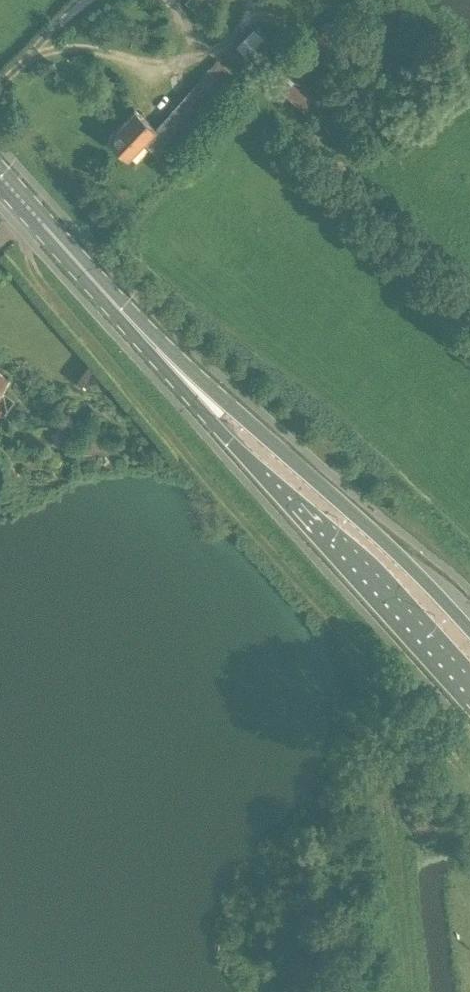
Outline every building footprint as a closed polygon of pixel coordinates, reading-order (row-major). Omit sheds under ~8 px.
[(357,34),(338,15),(304,49),(299,44),(269,75),(316,122),(341,96),(324,80),(339,65),(333,59),(357,34)] [(129,157),(143,141),(166,163),(241,83),(217,61),(155,128),(135,109),(108,137),(129,157)] [(9,380),(0,374),(0,392),(9,380)]
